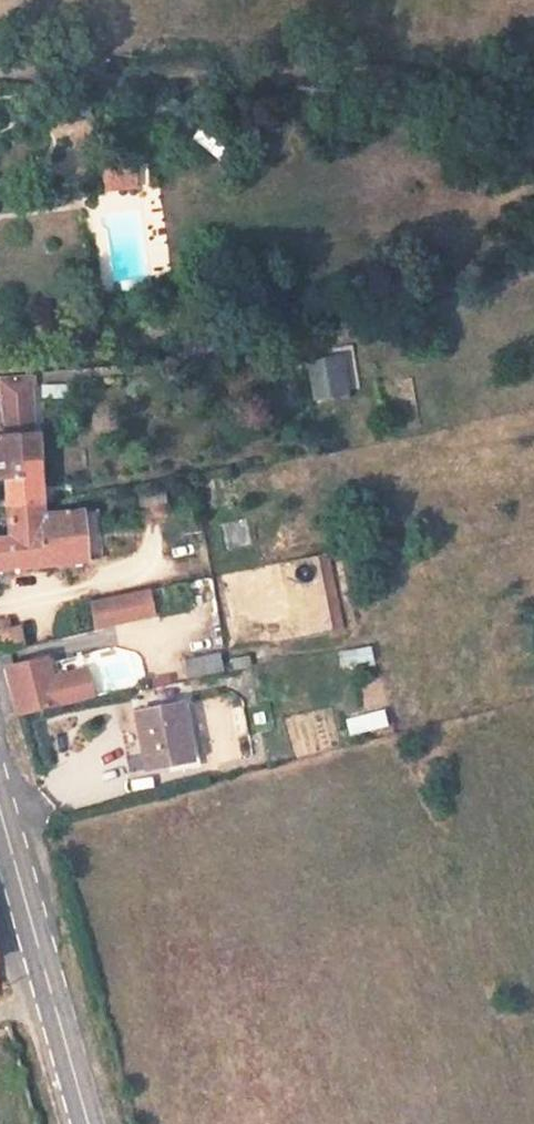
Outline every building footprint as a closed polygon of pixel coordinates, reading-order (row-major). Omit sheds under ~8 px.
[(102,164),(102,190),(137,190),(137,165),(102,164)] [(309,396),(347,397),(347,351),(310,351),(309,396)] [(37,425),(34,374),(0,376),(0,411),(1,427),(37,425)] [(36,533),(32,467),(3,472),(4,509),(12,513),(14,533),(36,533)] [(12,513),(4,509),(0,510),(0,544),(8,544),(15,544),(14,533),(12,513)] [(37,575),(36,544),(15,544),(8,544),(10,581),(37,575)] [(243,640),(342,624),(331,557),(232,573),(243,640)] [(9,571),(0,572),(0,583),(10,581),(9,571)] [(64,591),(38,590),(37,575),(10,581),(0,583),(0,633),(67,628),(64,591)] [(149,588),(87,600),(93,628),(155,616),(149,588)] [(371,645),(337,651),(340,667),(373,661),(371,645)] [(221,652),(183,658),(186,677),(224,672),(221,652)] [(88,666),(54,673),(50,655),(3,664),(13,715),(95,699),(88,666)] [(137,769),(192,765),(187,702),(132,706),(137,769)] [(383,707),(344,719),(349,737),(389,725),(383,707)]
